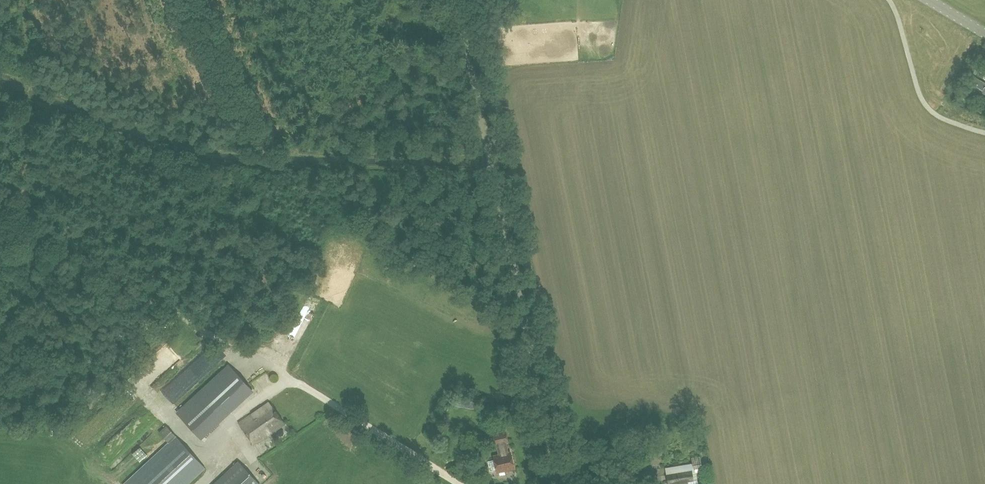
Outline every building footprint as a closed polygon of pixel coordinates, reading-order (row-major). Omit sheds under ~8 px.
[(971,75),(966,84),(964,87),(973,93),(975,90),(984,96),(984,83),(971,75)] [(313,307),(310,316),(319,319),(322,310),(313,307)] [(278,352),(286,349),(283,341),(274,345),(278,352)] [(198,362),(187,370),(191,376),(202,368),(198,362)] [(228,365),(177,412),(200,438),(237,404),(230,396),(244,383),(251,391),(252,391),(242,380),(237,374),(236,374),(228,365)] [(474,401),(465,400),(464,407),(473,408),(474,401)] [(284,424),(269,403),(239,423),(254,444),(284,424)] [(102,435),(95,421),(89,424),(97,438),(102,435)] [(159,433),(168,443),(175,437),(166,427),(159,433)] [(498,455),(493,456),(497,473),(514,469),(510,452),(508,452),(506,443),(508,442),(505,431),(492,434),(495,445),(496,445),(498,455)] [(175,437),(168,443),(137,473),(125,483),(188,483),(205,468),(175,437)] [(665,450),(651,454),(654,463),(667,459),(665,450)] [(696,470),(703,469),(701,456),(691,458),(691,463),(666,467),(668,483),(698,483),(696,470)] [(215,483),(259,483),(238,462),(215,483)]
